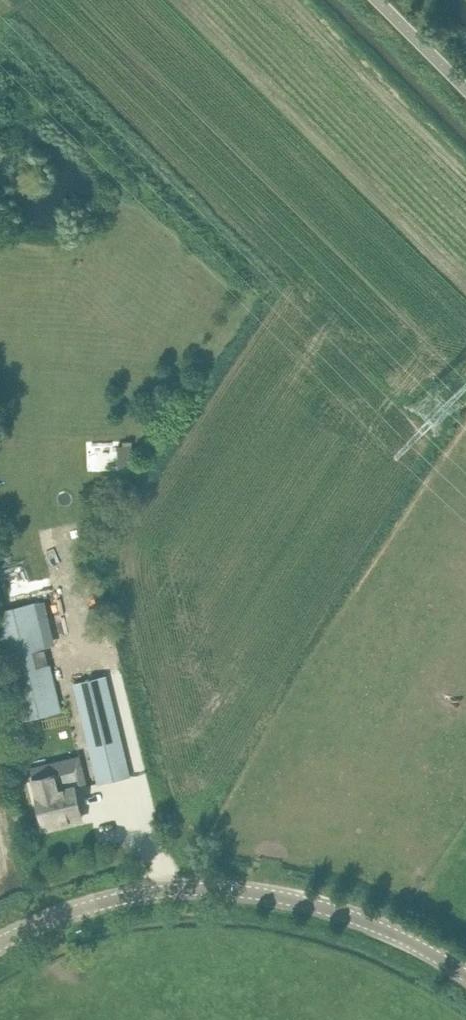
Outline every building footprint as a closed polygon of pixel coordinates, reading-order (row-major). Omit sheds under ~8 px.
[(135,469),(135,443),(118,443),(118,469),(135,469)] [(19,721),(58,711),(32,602),(0,610),(0,641),(19,721)] [(98,783),(130,775),(107,676),(74,683),(98,783)] [(80,787),(76,769),(33,779),(44,827),(62,823),(60,817),(80,812),(75,789),(80,787)]
